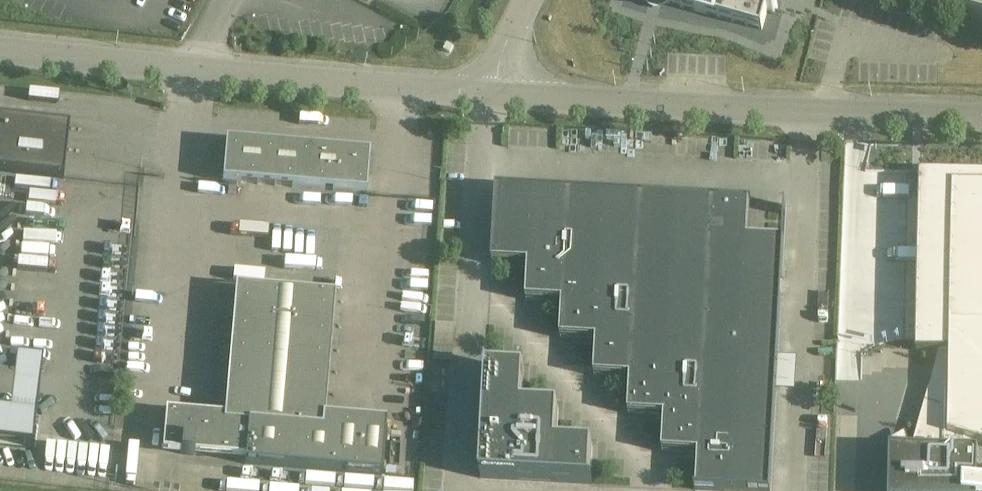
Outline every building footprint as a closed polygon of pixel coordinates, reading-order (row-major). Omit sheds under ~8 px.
[(771,0),(657,0),(762,29),(771,0)] [(981,21),(981,0),(906,0),(981,21)] [(70,126),(0,119),(0,171),(64,179),(70,126)] [(223,182),(366,194),(366,191),(364,190),(367,155),(227,144),(227,142),(226,141),(223,182)] [(890,490),(978,490),(979,472),(979,442),(981,443),(981,173),(920,172),(919,247),(931,247),(929,340),(917,340),(917,352),(940,352),(928,392),(912,449),(901,449),(890,449),(890,490)] [(699,454),(697,489),(745,490),(771,490),(793,205),(791,205),(789,241),(748,239),(750,204),(752,204),(752,203),(497,189),(493,264),(494,265),(494,263),(529,264),(527,300),(563,302),(561,338),(597,340),(595,376),(631,378),(629,414),(665,416),(663,452),(699,454)] [(166,416),(163,453),(181,454),(182,454),(184,455),(186,455),(187,455),(189,455),(191,455),(193,455),(194,455),(195,450),(246,455),(245,464),(382,476),(386,423),(325,418),(335,296),(236,287),(224,421),(197,418),(166,416)] [(434,339),(432,361),(452,363),(454,340),(455,326),(435,324),(434,339)] [(489,369),(489,367),(487,367),(481,478),(591,484),(593,446),(557,444),(559,409),(523,407),(525,371),(489,369)] [(10,413),(0,412),(0,445),(33,449),(37,412),(11,409),(10,413)]
